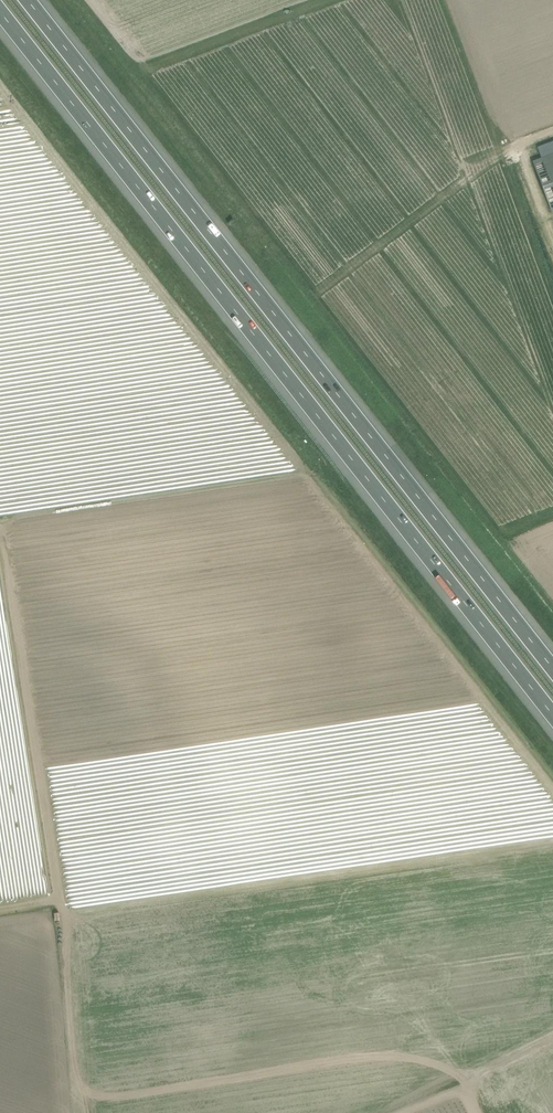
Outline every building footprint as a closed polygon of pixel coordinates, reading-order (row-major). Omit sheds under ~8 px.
[(543,158),(543,157),(534,161),(552,211),(552,155),(543,158)]
